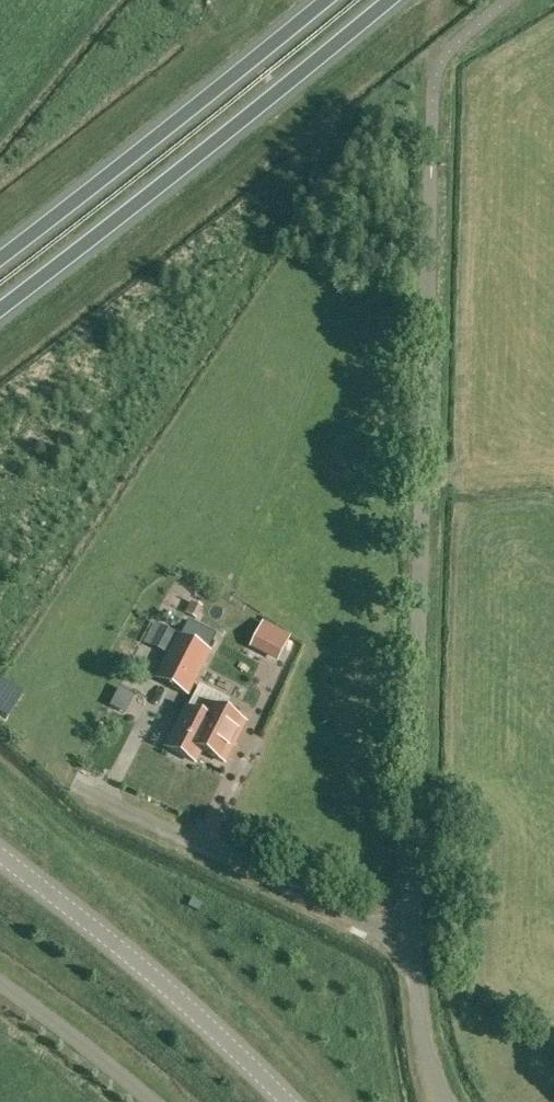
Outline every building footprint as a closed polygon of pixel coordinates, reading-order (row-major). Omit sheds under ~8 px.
[(267,619),(255,647),(287,661),(299,633),(267,619)] [(168,620),(165,626),(163,625),(153,646),(168,654),(155,679),(187,695),(209,652),(189,642),(196,628),(182,621),(180,626),(168,620)] [(202,717),(187,709),(166,748),(194,762),(200,751),(223,763),(243,724),(208,706),(202,717)]
